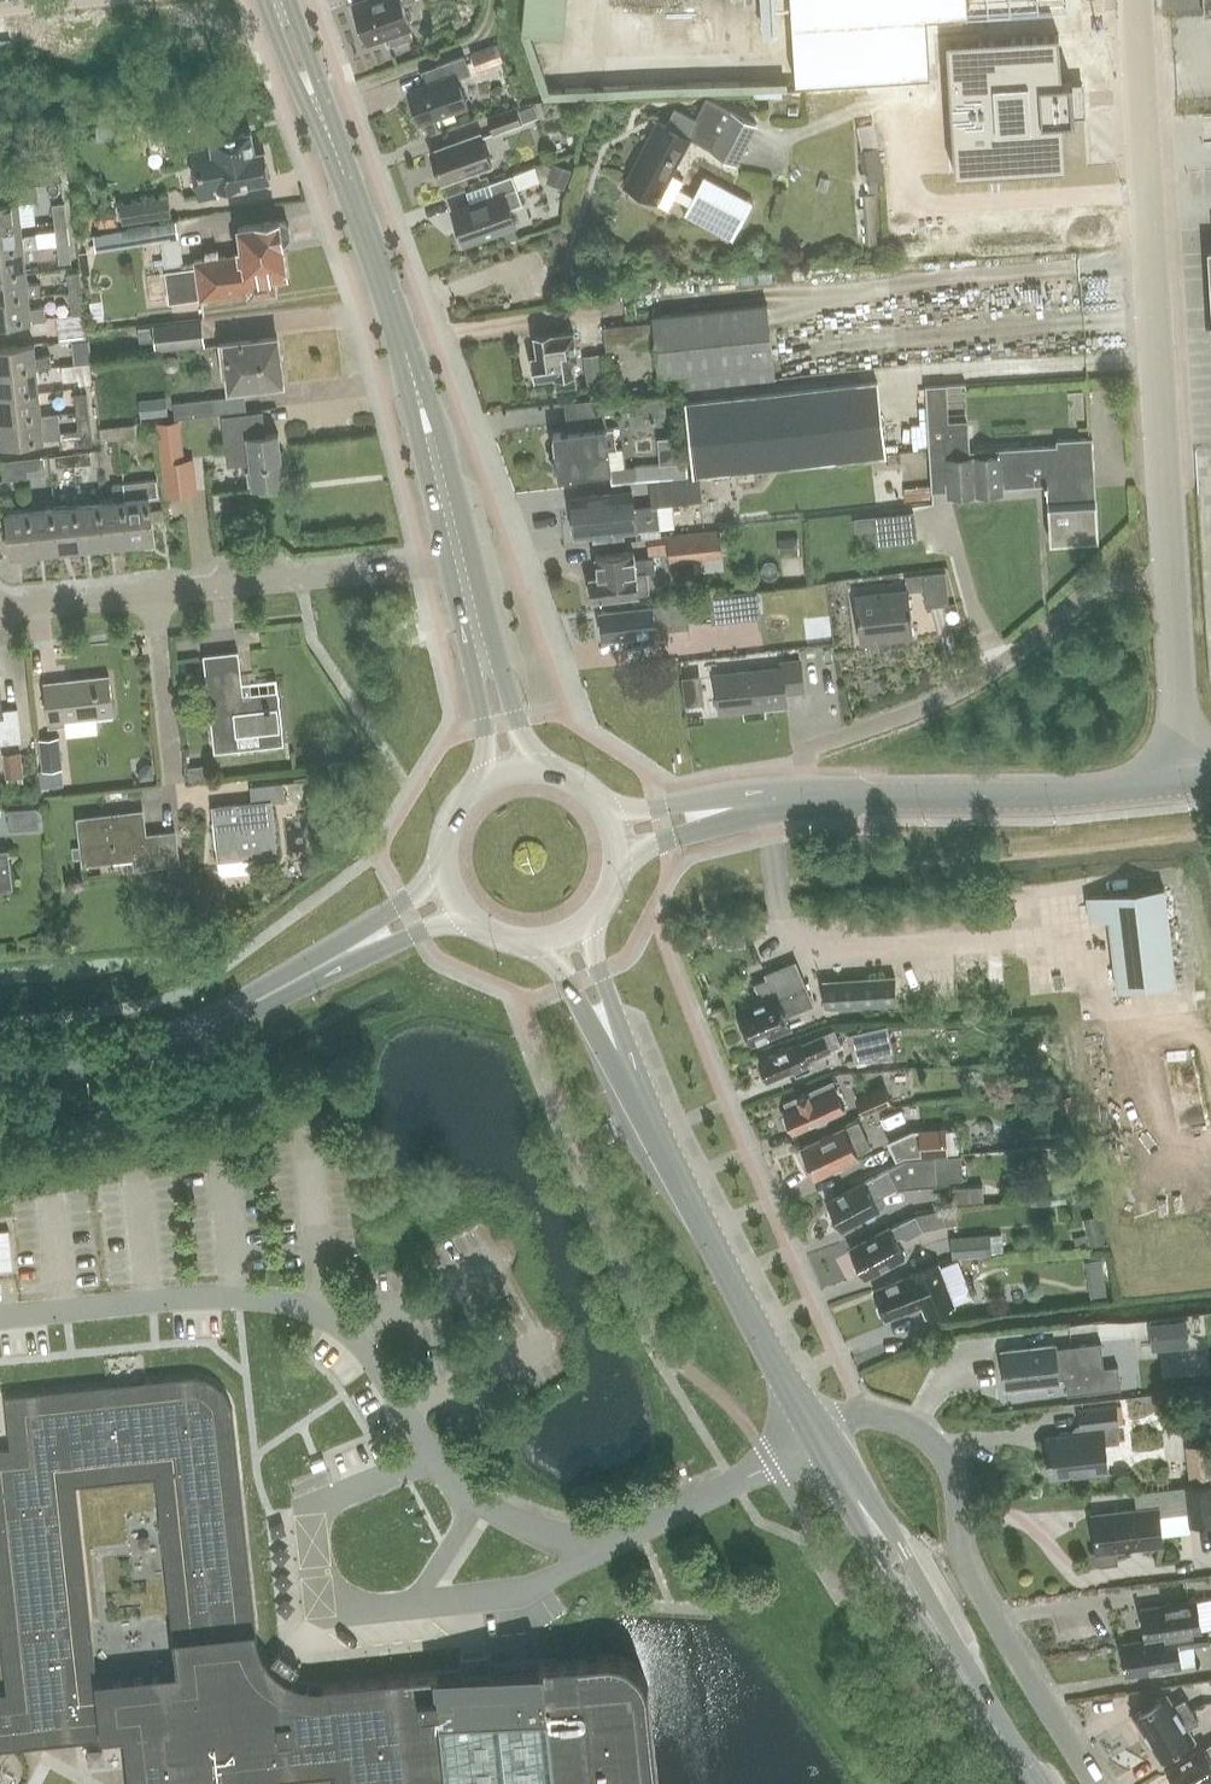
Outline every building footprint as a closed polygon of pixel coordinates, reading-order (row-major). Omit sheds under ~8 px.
[(407,0),(362,0),(354,3),(367,39),(389,31),(393,41),(412,35),(408,24),(411,23),(404,1),(407,0)] [(533,32),(575,33),(576,0),(534,0),(533,32)] [(803,89),(929,80),(926,29),(1029,23),(1027,0),(797,0),(803,89)] [(1029,23),(1032,22),(1067,19),(1066,0),(1027,0),(1029,23)] [(1058,32),(946,39),(955,172),(1067,165),(1064,119),(1074,118),(1071,79),(1061,80),(1058,32)] [(503,57),(498,43),(477,50),(479,54),(472,57),(475,67),(503,57)] [(462,89),(475,85),(464,55),(436,65),(439,72),(441,79),(409,91),(421,122),(467,105),(462,89)] [(696,120),(675,109),(666,125),(657,120),(623,185),(669,210),(675,197),(689,205),(693,197),(679,190),(684,182),(673,176),(692,140),(711,150),(711,151),(737,165),(758,125),(707,99),(696,120)] [(493,134),(521,124),(515,109),(487,120),(493,134)] [(113,126),(96,127),(98,141),(114,140),(113,126)] [(238,184),(268,177),(264,154),(255,155),(251,132),(208,141),(210,147),(190,151),(199,200),(221,195),(220,189),(238,185),(238,184)] [(443,182),(493,164),(481,132),(431,151),(443,182)] [(878,147),(861,151),(869,187),(870,194),(874,194),(879,194),(877,182),(886,181),(878,147)] [(564,189),(571,170),(553,163),(546,182),(564,189)] [(511,208),(524,204),(519,190),(542,181),(536,166),(490,182),(495,195),(453,211),(465,242),(517,224),(511,208)] [(733,240),(753,203),(705,177),(685,214),(733,240)] [(820,177),(817,189),(826,191),(829,179),(820,177)] [(23,226),(20,204),(38,202),(37,187),(0,191),(0,228),(23,226)] [(870,194),(863,194),(866,243),(877,242),(874,194),(870,194)] [(123,224),(124,224),(172,217),(169,197),(120,205),(123,224)] [(54,222),(65,221),(63,202),(52,203),(54,222)] [(171,303),(200,299),(248,293),(249,297),(277,294),(275,280),(288,278),(283,246),(286,245),(291,238),(289,225),(283,219),(238,226),(241,250),(238,250),(239,256),(195,261),(196,267),(166,271),(171,303)] [(56,246),(68,245),(65,221),(54,222),(56,246)] [(109,232),(94,235),(97,254),(112,251),(162,243),(166,267),(184,265),(177,222),(109,232)] [(24,235),(23,226),(0,228),(0,252),(25,249),(38,248),(37,233),(24,235)] [(56,246),(58,262),(70,261),(68,245),(56,246)] [(27,273),(25,249),(0,252),(0,276),(27,273)] [(28,283),(27,273),(0,276),(0,299),(30,296),(41,295),(39,282),(28,283)] [(78,273),(65,274),(67,292),(80,291),(78,273)] [(67,292),(69,309),(82,308),(80,291),(67,292)] [(31,306),(30,296),(0,299),(0,324),(46,318),(45,305),(31,306)] [(653,322),(604,327),(607,349),(655,344),(660,392),(776,380),(768,303),(652,315),(653,322)] [(155,340),(156,353),(205,348),(202,321),(154,326),(155,340)] [(154,326),(138,328),(140,342),(155,340),(154,326)] [(85,327),(57,330),(59,343),(75,341),(87,340),(85,327)] [(573,358),(578,357),(575,329),(535,333),(537,354),(532,354),(535,375),(555,373),(556,386),(575,384),(573,358)] [(229,390),(283,383),(278,338),(219,345),(221,362),(226,361),(229,390)] [(89,363),(87,340),(75,341),(77,364),(89,363)] [(37,369),(36,357),(35,345),(0,348),(0,373),(37,369)] [(601,354),(584,356),(588,388),(605,386),(601,354)] [(50,356),(36,357),(37,369),(51,367),(50,356)] [(164,364),(164,365),(164,367),(165,368),(166,369),(167,371),(168,371),(170,372),(171,372),(173,372),(174,372),(176,371),(177,370),(178,369),(178,367),(179,366),(179,364),(179,363),(178,361),(177,360),(176,359),(175,358),(173,358),(172,357),(170,358),(169,358),(167,359),(166,360),(165,361),(165,362),(164,364)] [(89,363),(77,364),(79,382),(91,381),(89,363)] [(40,392),(37,369),(0,373),(0,396),(40,392)] [(879,382),(686,402),(693,474),(887,454),(879,382)] [(947,385),(927,386),(932,492),(1046,486),(1046,489),(1049,489),(1052,542),(1098,539),(1092,435),(1057,437),(1057,446),(970,451),(968,420),(949,421),(947,385)] [(42,416),(40,392),(0,396),(0,420),(42,416)] [(75,394),(76,412),(89,411),(88,393),(75,394)] [(246,395),(174,403),(176,421),(216,416),(222,416),(248,413),(247,403),(246,395)] [(632,397),(603,401),(605,414),(634,411),(632,397)] [(157,398),(138,401),(140,420),(160,417),(157,398)] [(93,444),(89,411),(76,412),(78,430),(58,433),(60,447),(93,444)] [(248,413),(222,416),(225,441),(247,439),(261,437),(258,412),(248,413)] [(52,415),(42,416),(45,439),(55,438),(52,415)] [(45,439),(42,416),(0,420),(0,445),(45,439)] [(180,421),(157,424),(166,498),(179,497),(175,460),(185,459),(180,421)] [(137,425),(117,427),(118,439),(138,437),(137,425)] [(610,467),(626,466),(624,448),(616,448),(614,428),(606,429),(606,426),(555,431),(559,473),(611,468),(610,467)] [(102,441),(118,439),(117,427),(101,429),(102,441)] [(252,488),(284,484),(279,435),(261,437),(247,439),(252,488)] [(93,463),(92,451),(72,453),(73,465),(93,463)] [(72,453),(56,455),(58,467),(73,465),(72,453)] [(25,458),(26,470),(46,468),(45,456),(25,458)] [(27,478),(26,470),(25,458),(3,461),(5,480),(27,478)] [(610,467),(611,468),(611,470),(612,481),(686,475),(684,461),(626,466),(610,467)] [(652,505),(702,500),(699,477),(650,482),(652,505)] [(154,543),(148,498),(147,495),(159,494),(158,479),(123,483),(129,546),(154,543)] [(105,548),(129,546),(123,483),(113,484),(115,501),(101,503),(105,548)] [(598,496),(572,498),(574,512),(635,506),(633,496),(639,495),(638,490),(632,491),(632,486),(598,489),(598,496)] [(930,486),(917,487),(918,500),(932,499),(930,486)] [(82,550),(105,548),(101,503),(77,505),(82,550)] [(59,553),(82,550),(77,505),(55,507),(59,553)] [(635,506),(574,512),(577,536),(594,534),(594,538),(614,536),(613,531),(656,527),(653,505),(635,506)] [(36,555),(59,553),(55,507),(31,510),(36,555)] [(12,557),(36,555),(31,510),(6,512),(12,557)] [(914,511),(854,517),(855,530),(876,528),(915,525),(914,511)] [(719,530),(699,532),(640,538),(642,558),(635,559),(634,552),(595,556),(597,578),(589,578),(592,599),(650,593),(647,572),(656,571),(655,563),(661,562),(660,555),(671,554),(672,562),(722,557),(719,530)] [(798,537),(779,539),(780,555),(799,554),(798,537)] [(944,573),(920,575),(922,589),(924,605),(948,602),(944,573)] [(908,589),(856,595),(861,641),(914,635),(911,607),(908,591),(908,589)] [(757,595),(709,600),(712,624),(760,618),(759,605),(757,595)] [(666,621),(688,618),(686,603),(602,611),(604,638),(632,635),(633,642),(655,640),(654,631),(667,630),(666,621)] [(238,652),(204,656),(215,752),(216,752),(216,750),(282,742),(283,745),(284,744),(278,691),(277,691),(277,694),(244,698),(238,652)] [(785,691),(804,689),(801,659),(781,661),(782,667),(716,674),(720,711),(786,703),(785,691)] [(65,722),(114,716),(110,678),(45,685),(49,729),(66,727),(65,722)] [(22,742),(18,710),(3,712),(0,688),(0,745),(22,742)] [(63,767),(59,736),(38,738),(42,770),(63,767)] [(23,776),(20,751),(3,754),(6,778),(23,776)] [(143,762),(138,770),(139,779),(155,777),(154,768),(153,761),(143,762)] [(206,765),(188,767),(190,782),(208,780),(206,765)] [(23,776),(6,778),(7,787),(24,784),(23,776)] [(256,858),(278,855),(273,802),(288,800),(286,783),(253,787),(254,804),(214,809),(219,862),(221,873),(224,876),(254,873),(257,870),(256,858)] [(8,810),(9,829),(38,827),(37,807),(8,810)] [(178,833),(161,835),(146,837),(143,818),(110,821),(109,817),(79,820),(82,847),(84,859),(112,856),(113,861),(147,857),(149,867),(164,865),(181,863),(178,833)] [(82,847),(73,848),(75,860),(84,859),(82,847)] [(13,888),(9,851),(0,851),(0,890),(13,888)] [(303,863),(301,870),(303,875),(310,876),(314,874),(316,868),(314,863),(309,862),(303,863)] [(1174,982),(1163,889),(1088,898),(1090,920),(1109,918),(1118,989),(1174,982)] [(788,1015),(815,1004),(806,985),(797,962),(768,974),(770,980),(758,985),(765,1002),(743,1011),(747,1021),(747,1029),(752,1041),(757,1041),(758,1044),(772,1038),(771,1035),(793,1026),(788,1015)] [(895,1003),(893,974),(820,979),(822,1008),(895,1003)] [(887,1025),(848,1035),(855,1062),(894,1052),(887,1025)] [(810,1061),(832,1052),(843,1047),(836,1031),(802,1045),(801,1043),(759,1061),(768,1082),(795,1071),(797,1077),(814,1070),(810,1061)] [(794,1134),(846,1112),(833,1080),(807,1091),(809,1095),(793,1101),(795,1107),(785,1111),(794,1134)] [(886,1085),(858,1098),(866,1115),(893,1102),(886,1085)] [(1071,1096),(1058,1098),(1061,1114),(1074,1112),(1071,1096)] [(817,1179),(861,1159),(847,1129),(803,1149),(805,1153),(801,1154),(806,1165),(810,1164),(817,1179)] [(913,1131),(888,1143),(896,1161),(905,1156),(919,1156),(928,1156),(948,1155),(947,1130),(947,1129),(918,1129),(918,1131),(913,1131)] [(887,1169),(827,1203),(843,1231),(878,1211),(874,1202),(898,1189),(897,1187),(938,1185),(938,1180),(962,1179),(960,1155),(948,1155),(928,1156),(915,1157),(905,1159),(887,1170),(887,1169)] [(917,1213),(853,1249),(869,1277),(906,1256),(907,1256),(897,1239),(904,1235),(906,1239),(925,1228),(917,1213)] [(1098,1216),(1083,1219),(1090,1245),(1104,1242),(1098,1216)] [(0,1231),(0,1270),(13,1269),(9,1230),(0,1231)] [(1003,1233),(952,1237),(953,1257),(992,1255),(992,1252),(1004,1251),(1003,1233)] [(1092,1294),(1109,1293),(1107,1257),(1090,1258),(1092,1294)] [(937,1263),(871,1291),(876,1304),(874,1308),(877,1315),(882,1317),(883,1320),(905,1311),(909,1313),(916,1311),(918,1306),(919,1305),(924,1316),(954,1303),(944,1281),(937,1264),(937,1263)] [(1187,1321),(1149,1326),(1153,1352),(1190,1347),(1187,1321)] [(1121,1389),(1118,1367),(1104,1369),(1101,1344),(1056,1349),(1055,1344),(1032,1346),(1033,1349),(1023,1350),(1023,1347),(1001,1350),(1006,1390),(1059,1384),(1059,1379),(1066,1378),(1068,1395),(1121,1389)] [(648,1688),(641,1672),(626,1660),(606,1655),(602,1655),(600,1656),(542,1661),(488,1666),(487,1651),(461,1654),(463,1669),(327,1682),(309,1682),(291,1678),(300,1668),(279,1651),(270,1662),(262,1650),(257,1625),(233,1408),(228,1397),(222,1389),(214,1382),(204,1378),(196,1376),(188,1376),(5,1396),(10,1447),(0,1449),(0,1629),(7,1692),(0,1693),(0,1750),(125,1737),(130,1783),(243,1783),(242,1781),(334,1771),(336,1783),(658,1783),(648,1688)] [(1160,1394),(1154,1401),(1154,1410),(1161,1416),(1170,1416),(1176,1409),(1176,1400),(1169,1394),(1160,1394)] [(1105,1444),(1120,1443),(1115,1403),(1078,1407),(1081,1432),(1045,1436),(1050,1479),(1108,1472),(1105,1444)] [(1187,1469),(1188,1482),(1210,1479),(1210,1466),(1187,1469)] [(1158,1515),(1190,1511),(1191,1525),(1210,1523),(1210,1483),(1136,1492),(1138,1507),(1093,1512),(1097,1550),(1092,1551),(1093,1559),(1102,1562),(1118,1561),(1117,1550),(1162,1545),(1158,1515)] [(1209,1641),(1208,1630),(1201,1631),(1196,1599),(1138,1608),(1143,1639),(1190,1632),(1193,1644),(1209,1641)] [(1177,1647),(1193,1644),(1190,1632),(1143,1639),(1119,1642),(1124,1675),(1180,1666),(1177,1647)] [(1147,1737),(1192,1710),(1185,1699),(1173,1706),(1166,1694),(1133,1715),(1147,1737)] [(1188,1728),(1199,1721),(1192,1710),(1147,1737),(1161,1760),(1195,1739),(1188,1728)] [(1167,1771),(1175,1783),(1205,1783),(1210,1780),(1210,1745),(1167,1771)]
